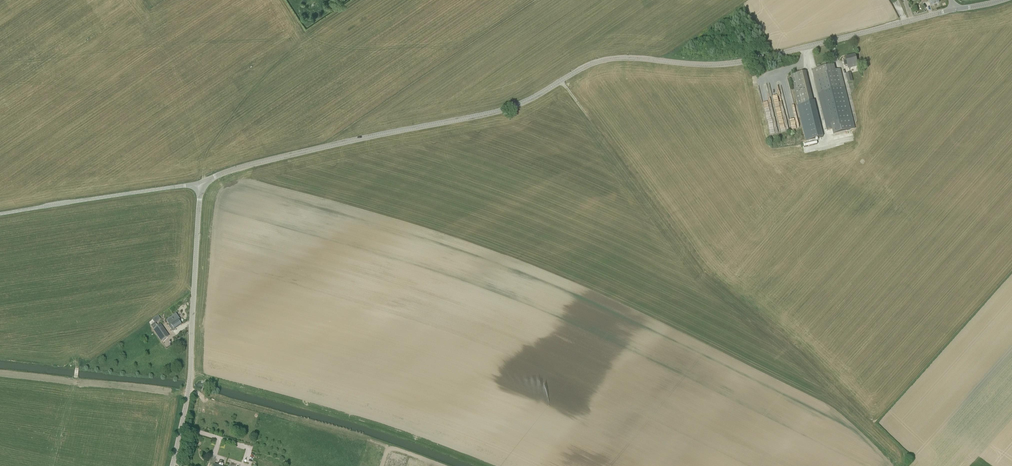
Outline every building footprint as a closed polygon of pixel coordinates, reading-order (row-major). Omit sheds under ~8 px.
[(858,67),(855,55),(846,58),(847,61),(844,61),(845,66),(848,65),(849,69),(858,67)] [(851,114),(840,70),(836,71),(834,66),(813,71),(818,94),(827,130),(832,129),(833,134),(855,129),(851,114)] [(805,73),(791,76),(798,105),(812,102),(813,102),(805,72),(805,73)] [(787,87),(782,88),(787,111),(791,110),(795,109),(792,96),(789,97),(787,87)] [(812,102),(798,105),(806,140),(820,137),(823,136),(814,101),(813,102),(812,102)] [(766,115),(770,134),(777,132),(776,126),(774,126),(771,114),(766,115)] [(174,330),(181,325),(178,321),(179,320),(176,315),(167,321),(169,325),(168,326),(173,332),(175,331),(174,330)] [(168,337),(160,325),(153,330),(161,341),(168,337)] [(207,410),(205,416),(213,419),(218,420),(220,411),(224,413),(226,408),(226,407),(223,406),(222,406),(216,404),(215,409),(213,409),(212,408),(211,411),(207,410)]
